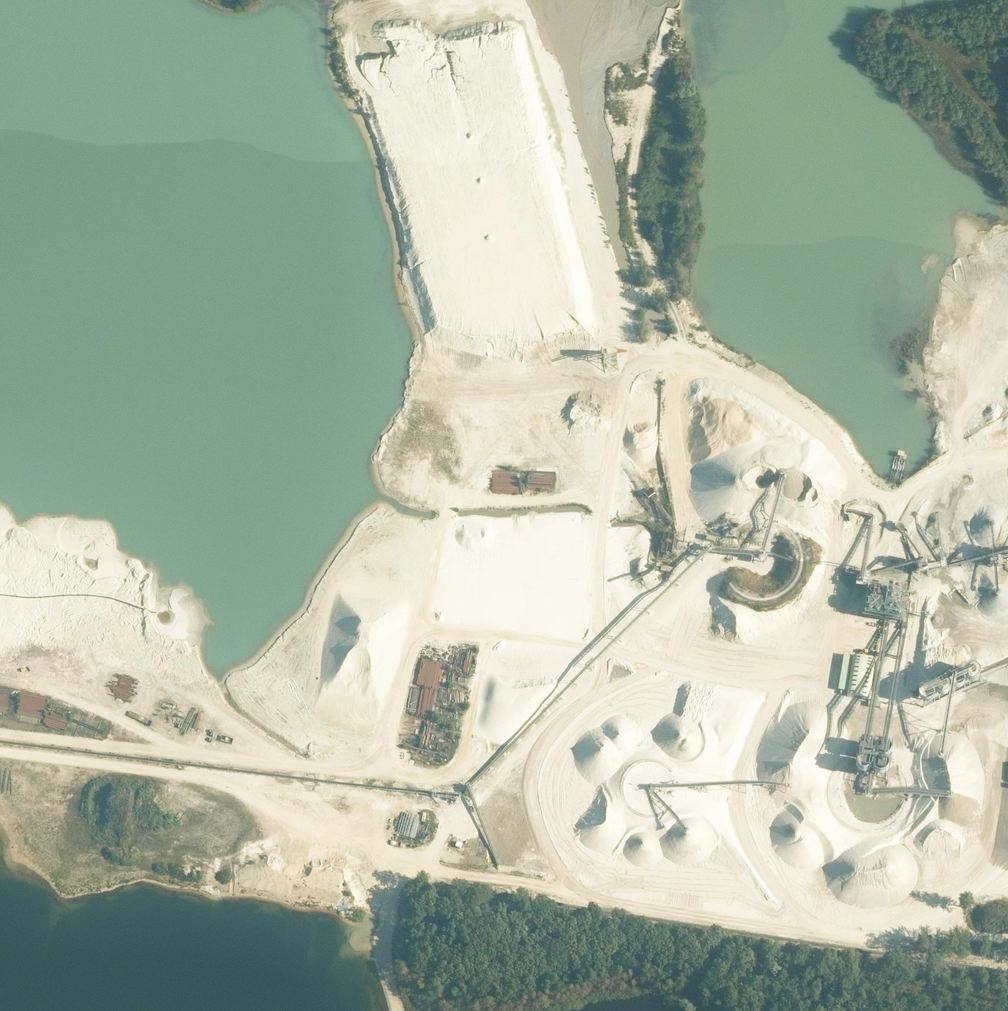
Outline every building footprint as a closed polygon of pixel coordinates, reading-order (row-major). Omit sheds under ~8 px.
[(468,478),(485,478),(486,468),(469,467),(468,478)] [(556,488),(557,475),(528,475),(527,488),(556,488)] [(654,489),(647,494),(651,499),(658,494),(654,489)] [(675,553),(675,534),(665,534),(664,553),(675,553)] [(892,589),(906,592),(907,585),(894,583),(892,589)] [(466,648),(464,670),(471,671),(473,649),(466,648)] [(847,697),(869,700),(875,661),(854,657),(847,697)] [(411,687),(407,710),(413,711),(412,715),(434,718),(443,662),(421,659),(416,687),(411,687)] [(66,728),(67,720),(53,718),(52,725),(66,728)] [(424,724),(422,744),(429,744),(431,725),(424,724)] [(864,775),(899,779),(901,764),(885,762),(886,755),(877,754),(878,748),(868,747),(864,775)]
